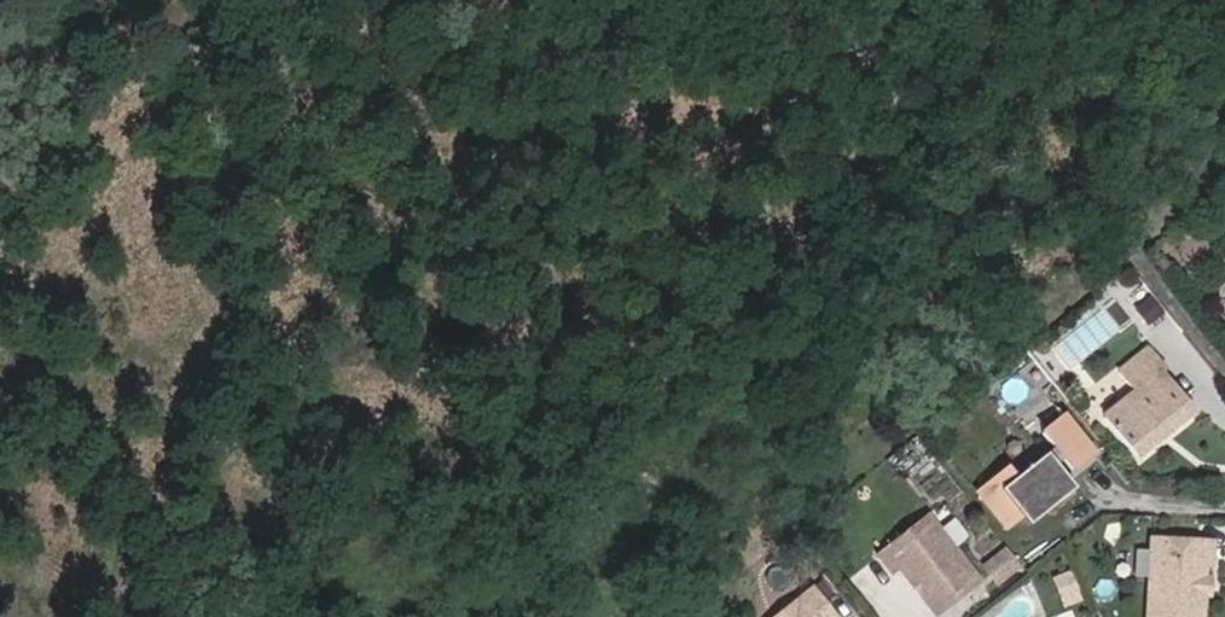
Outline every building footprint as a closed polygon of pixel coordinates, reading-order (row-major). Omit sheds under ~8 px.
[(1151,327),(1169,315),(1155,295),(1137,307),(1151,327)] [(1203,415),(1169,374),(1174,371),(1157,350),(1126,376),(1142,395),(1113,419),(1146,461),(1203,415)] [(1091,388),(1102,411),(1132,396),(1121,373),(1091,388)] [(1039,528),(1075,500),(1063,486),(1073,479),(1064,466),(1072,460),(1082,470),(1102,456),(1072,420),(1053,436),(1065,451),(1045,467),(1042,464),(1032,471),(1035,475),(1028,481),(1019,470),(987,495),(1018,531),(1032,519),(1039,528)] [(1063,486),(1075,500),(1084,493),(1073,479),(1063,486)] [(942,513),(949,534),(971,527),(963,506),(942,513)] [(936,523),(888,559),(899,575),(905,570),(940,616),(943,616),(985,585),(936,523)] [(1213,599),(1213,583),(1214,569),(1221,569),(1222,547),(1164,544),(1160,616),(1212,616),(1213,599)] [(999,589),(1026,570),(1009,546),(982,565),(999,589)] [(1057,582),(1063,601),(1084,596),(1078,576),(1057,582)] [(818,596),(792,616),(836,616),(818,596)]
